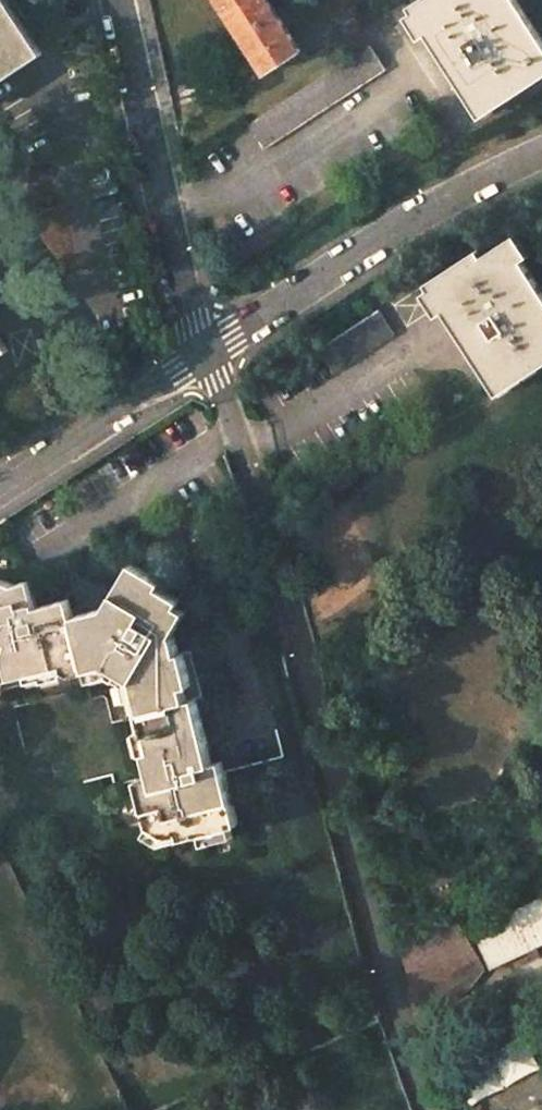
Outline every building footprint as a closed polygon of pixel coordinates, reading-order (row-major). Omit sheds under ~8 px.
[(267,72),(279,65),(301,50),(299,47),(296,43),(268,0),(220,0),(267,72)] [(296,43),(318,19),(297,0),(268,0),(296,43)] [(408,7),(476,110),(507,90),(510,95),(520,88),(518,83),(541,68),(541,40),(516,0),(418,0),(408,7)] [(32,51),(0,2),(0,73),(32,51)] [(369,45),(248,125),(249,127),(264,149),(385,70),(369,45)] [(426,283),(493,387),(525,367),(527,371),(538,365),(535,361),(541,356),(541,291),(541,290),(508,240),(472,262),(468,256),(463,260),(426,283)] [(378,309),(316,349),(318,351),(333,375),(394,334),(378,309)] [(183,661),(179,642),(168,635),(184,607),(162,593),(164,589),(135,569),(108,616),(78,622),(89,666),(91,674),(92,677),(111,673),(135,686),(143,720),(200,706),(206,704),(203,688),(196,689),(188,659),(183,661)] [(89,666),(78,622),(73,604),(39,612),(32,585),(16,589),(0,582),(0,695),(1,693),(4,684),(89,666)] [(188,659),(196,689),(203,688),(195,658),(188,659)] [(1,693),(91,674),(89,666),(4,684),(1,693)] [(143,720),(158,780),(138,785),(149,831),(168,842),(180,840),(182,845),(240,830),(224,766),(215,768),(200,706),(143,720)] [(471,931),(490,969),(527,951),(537,946),(541,944),(541,897),(471,931)] [(455,910),(399,945),(401,955),(413,994),(419,1014),(491,974),(455,910)] [(531,960),(541,955),(537,946),(527,951),(531,960)] [(467,1103),(462,1078),(439,1084),(446,1109),(453,1107),(467,1103)]
